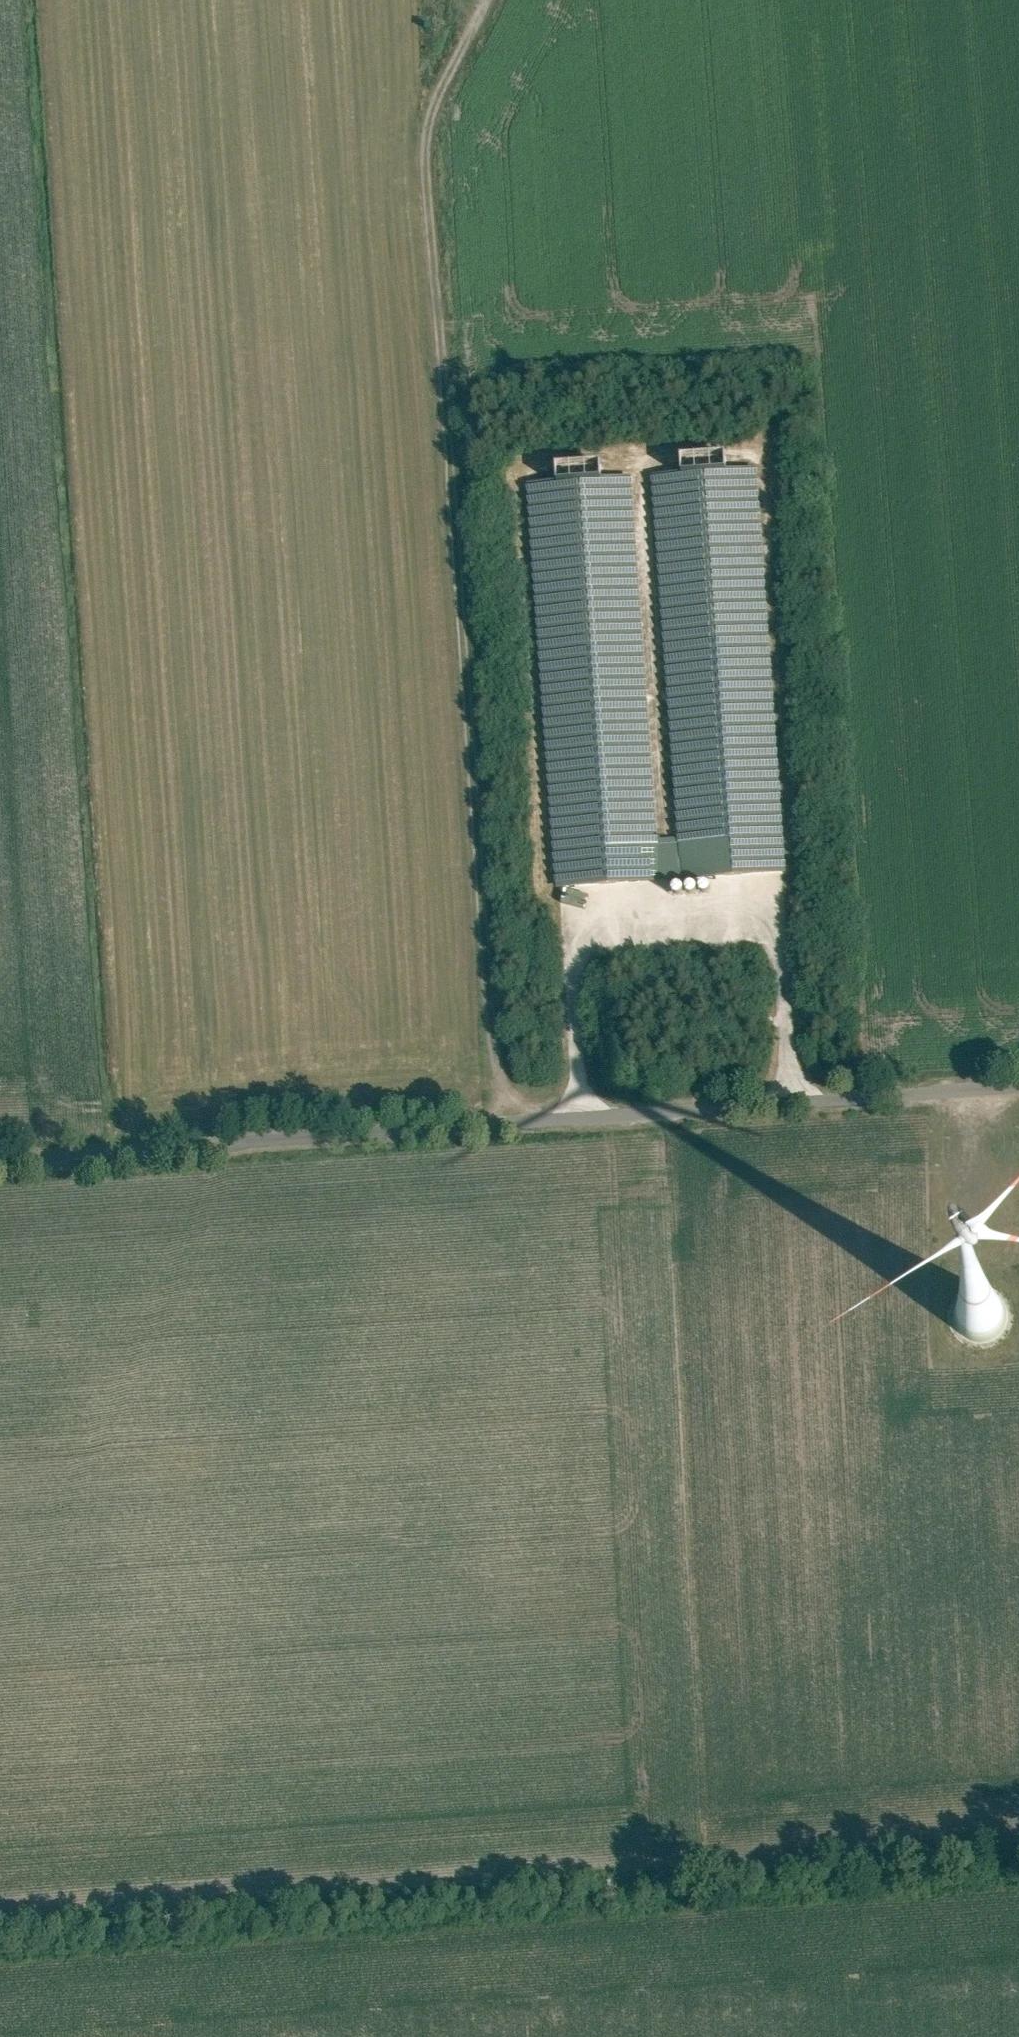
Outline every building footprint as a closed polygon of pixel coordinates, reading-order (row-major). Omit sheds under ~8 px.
[(674,873),(782,866),(758,467),(649,474),(674,873)] [(632,477),(525,484),(551,882),(657,875),(632,477)]
